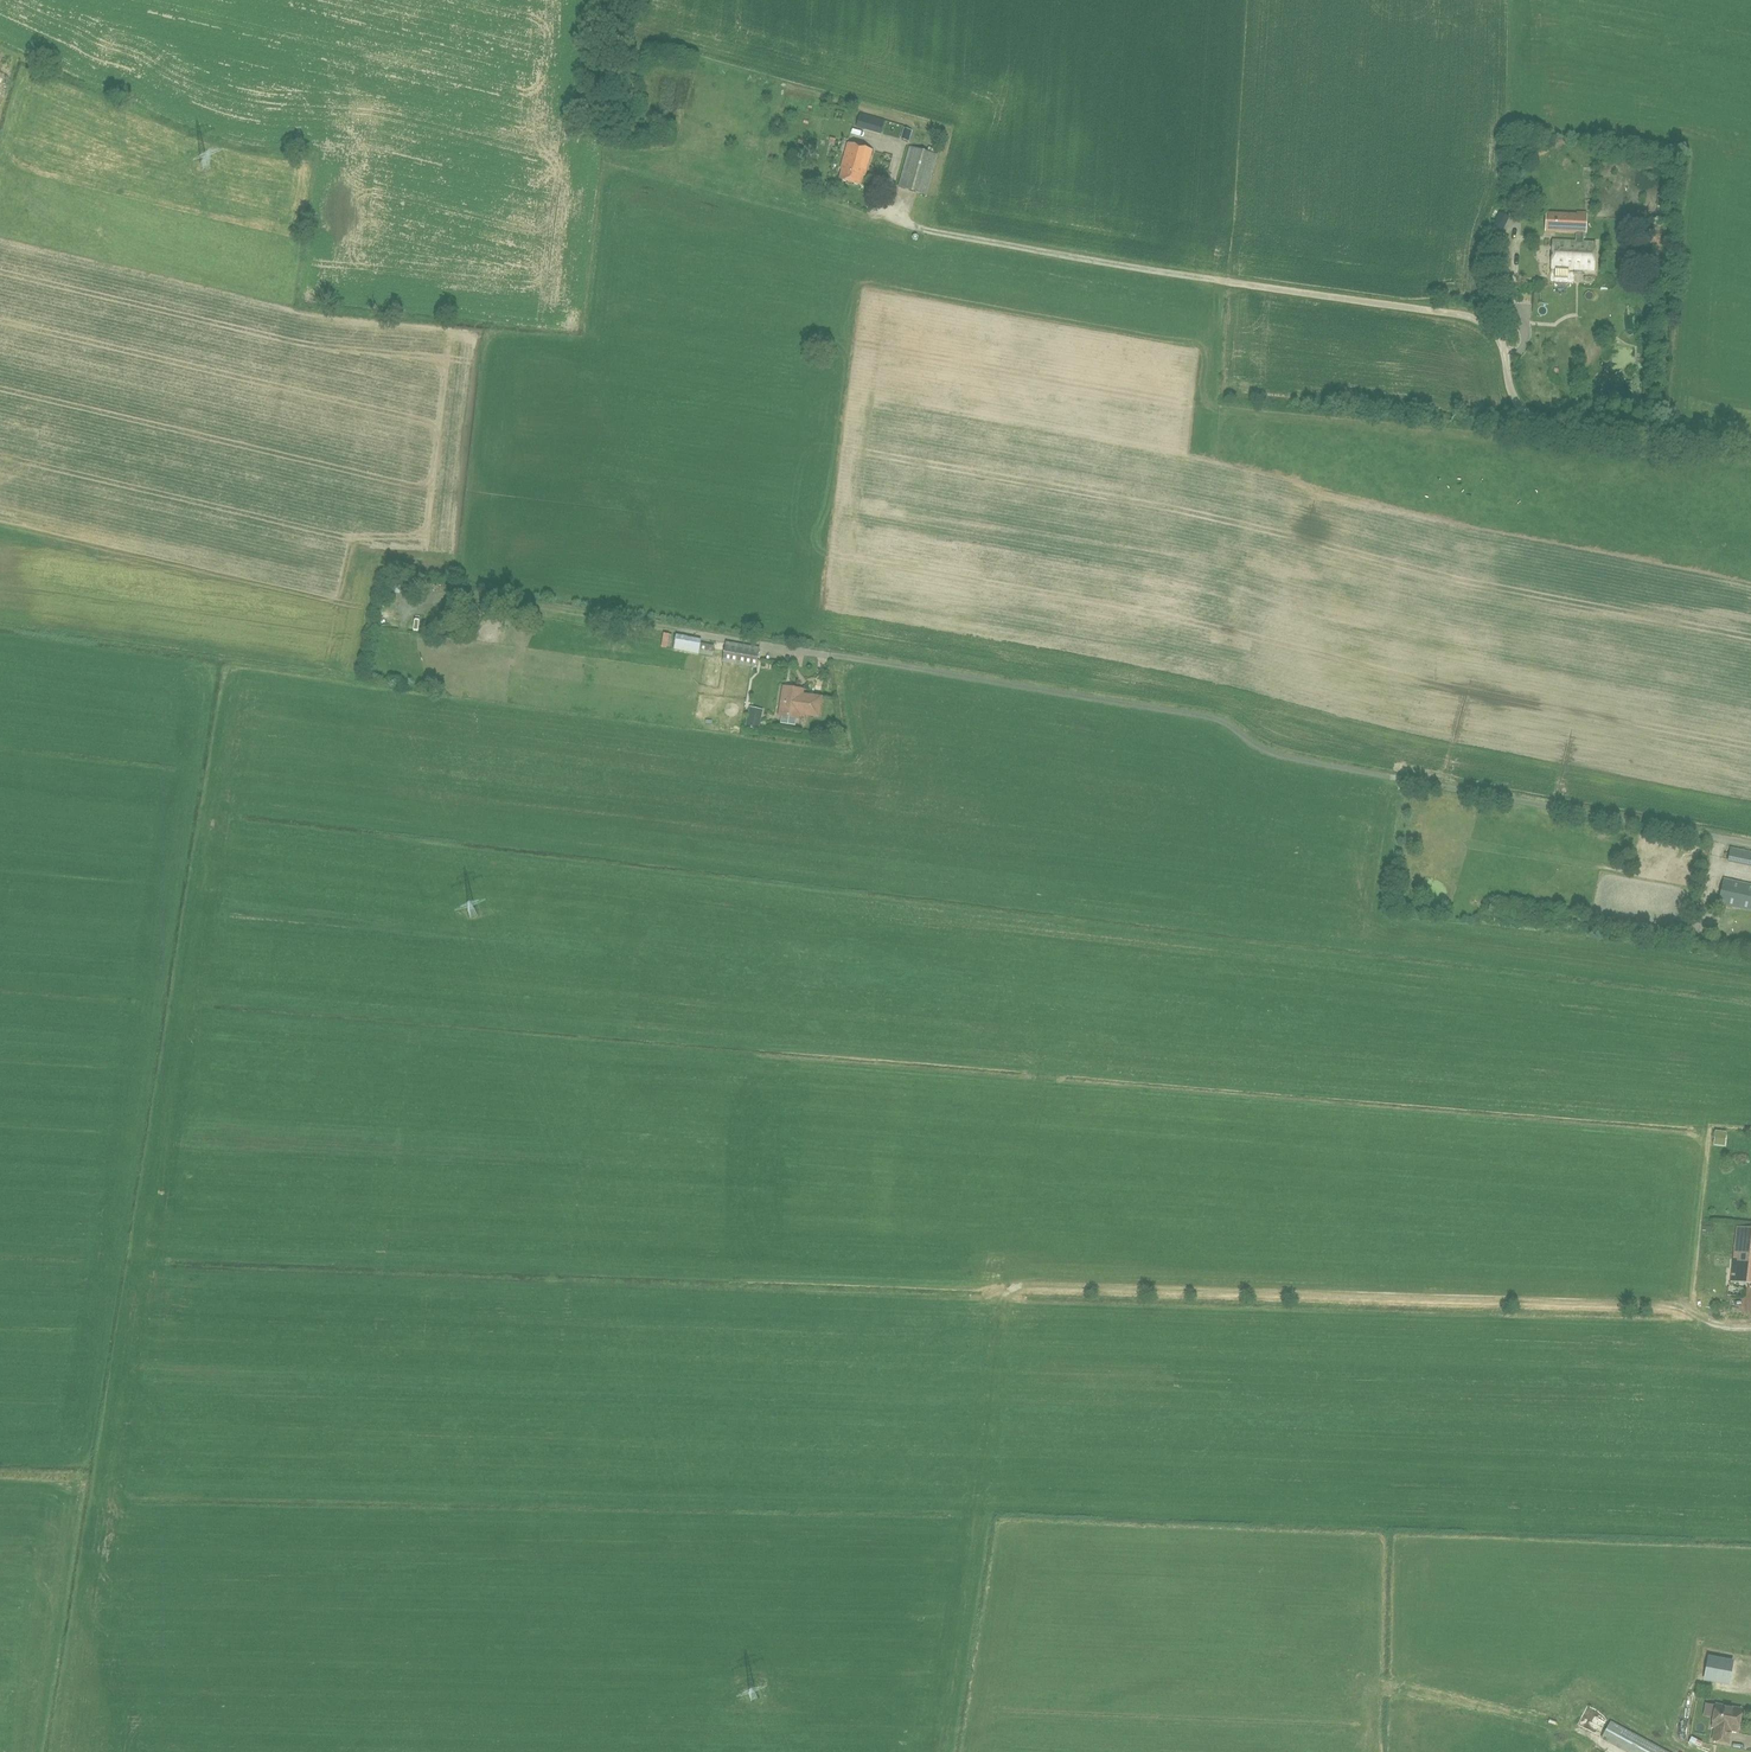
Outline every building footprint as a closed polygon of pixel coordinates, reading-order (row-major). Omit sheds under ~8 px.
[(9,81),(11,71),(0,68),(0,78),(9,81)] [(865,115),(857,112),(853,126),(861,128),(865,115)] [(883,119),(865,115),(861,128),(880,133),(883,119)] [(911,130),(903,128),(900,138),(908,140),(911,130)] [(841,170),(839,179),(860,185),(863,176),(864,176),(872,150),(848,143),(840,169),(841,170)] [(926,195),(927,195),(938,155),(923,151),(909,146),(897,187),(913,192),(926,195)] [(1576,233),(1575,242),(1552,241),(1551,269),(1594,271),(1595,243),(1583,243),(1584,233),(1585,233),(1586,215),(1556,214),(1555,232),(1576,233)] [(415,593),(417,585),(405,583),(406,579),(397,577),(395,590),(404,592),(415,593)] [(700,643),(700,639),(681,635),(676,634),(673,650),(713,657),(715,646),(700,643)] [(759,648),(726,643),(722,662),(756,667),(759,648)] [(779,716),(782,716),(781,722),(796,725),(797,718),(798,719),(799,714),(818,717),(820,698),(794,694),(795,689),(783,688),(779,716)] [(763,717),(767,702),(756,699),(752,714),(763,717)] [(748,716),(745,728),(758,731),(761,718),(748,716)] [(1730,851),(1728,862),(1750,866),(1750,855),(1730,851)] [(1750,910),(1750,885),(1723,879),(1718,903),(1750,910)] [(1737,1227),(1734,1260),(1731,1282),(1750,1284),(1750,1229),(1737,1227)] [(1732,1660),(1709,1656),(1704,1680),(1728,1684),(1732,1660)] [(1743,1708),(1716,1703),(1711,1728),(1714,1728),(1711,1741),(1729,1744),(1732,1732),(1738,1733),(1743,1708)] [(1626,1751),(1666,1751),(1610,1722),(1601,1739),(1626,1751)]
